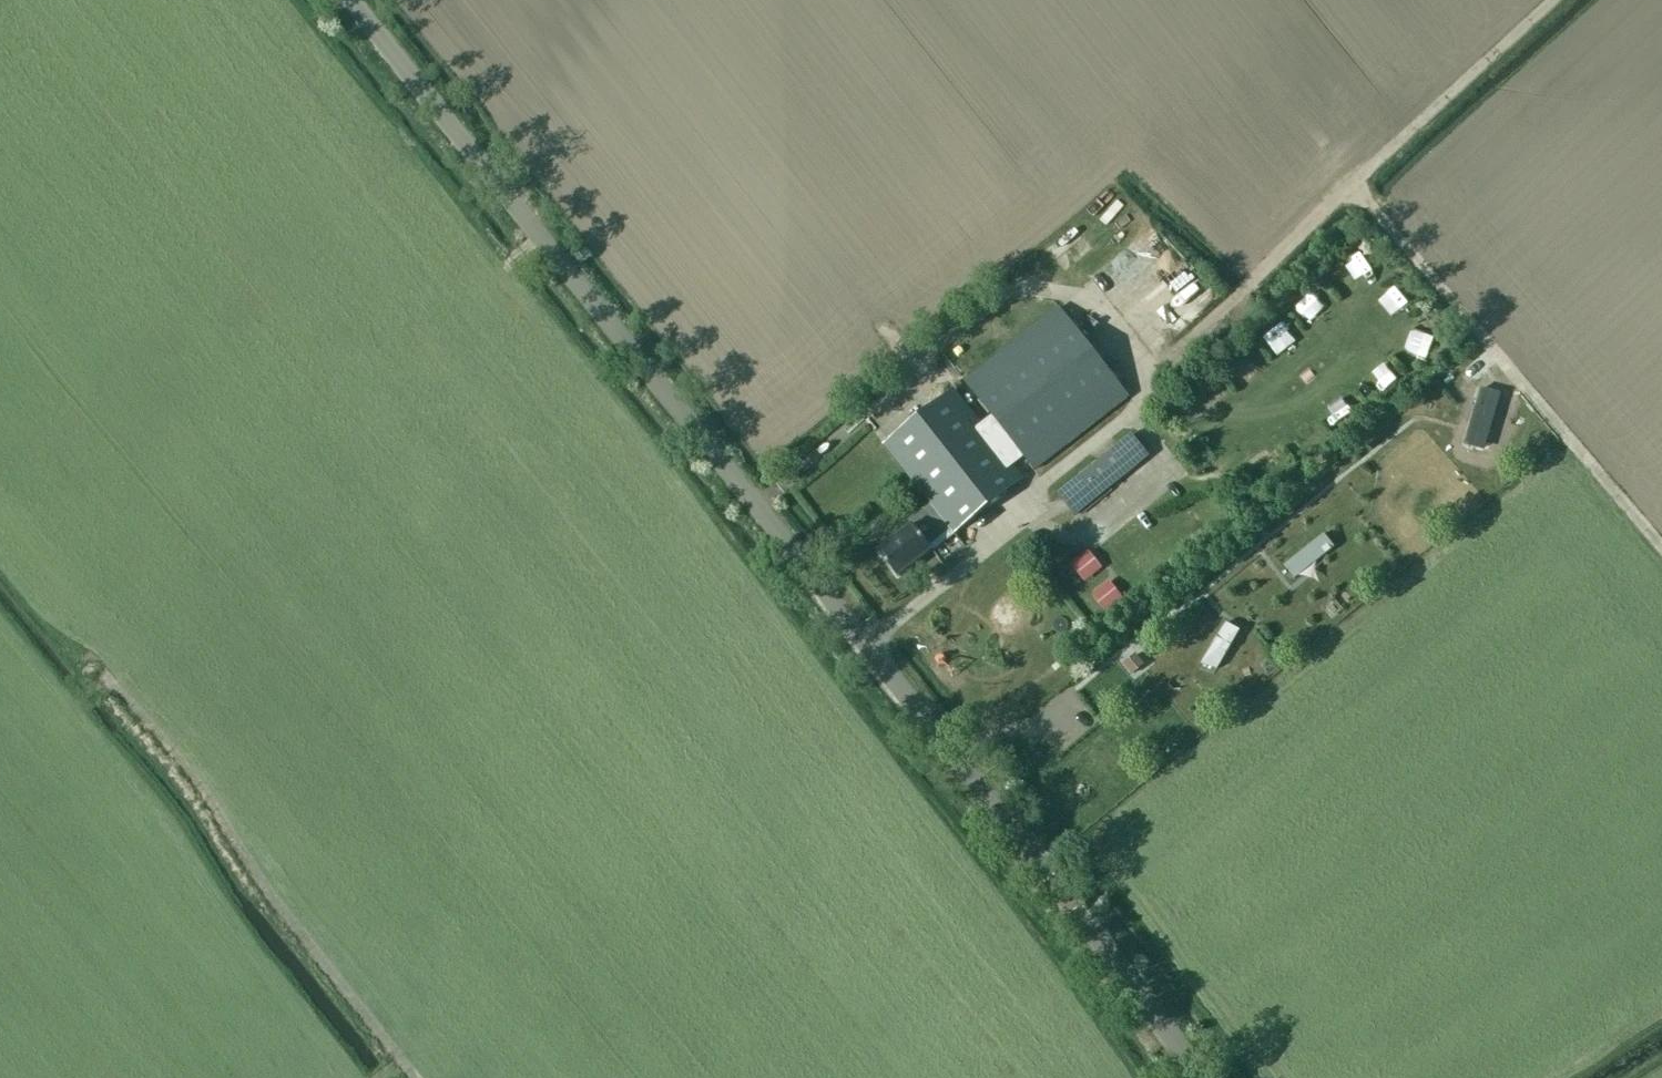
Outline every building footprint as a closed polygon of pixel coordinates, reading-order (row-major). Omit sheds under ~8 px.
[(1131,321),(1156,351),(1218,297),(1192,268),(1131,321)] [(1127,398),(1103,367),(1058,308),(963,380),(991,416),(979,425),(952,389),(882,445),(927,501),(905,519),(910,525),(877,551),(896,576),(931,548),(928,544),(949,528),(951,531),(1020,478),(1009,464),(1021,456),(1032,470),(1127,398)] [(1129,436),(1103,456),(1057,492),(1074,513),(1147,459),(1129,436)] [(1323,532),(1283,564),(1294,578),(1334,546),(1323,532)] [(1087,549),(1077,558),(1091,575),(1101,566),(1087,549)] [(1108,579),(1098,587),(1112,604),(1122,596),(1108,579)] [(1239,629),(1225,621),(1203,661),(1217,669),(1239,629)] [(1133,653),(1124,660),(1134,672),(1143,665),(1133,653)]
